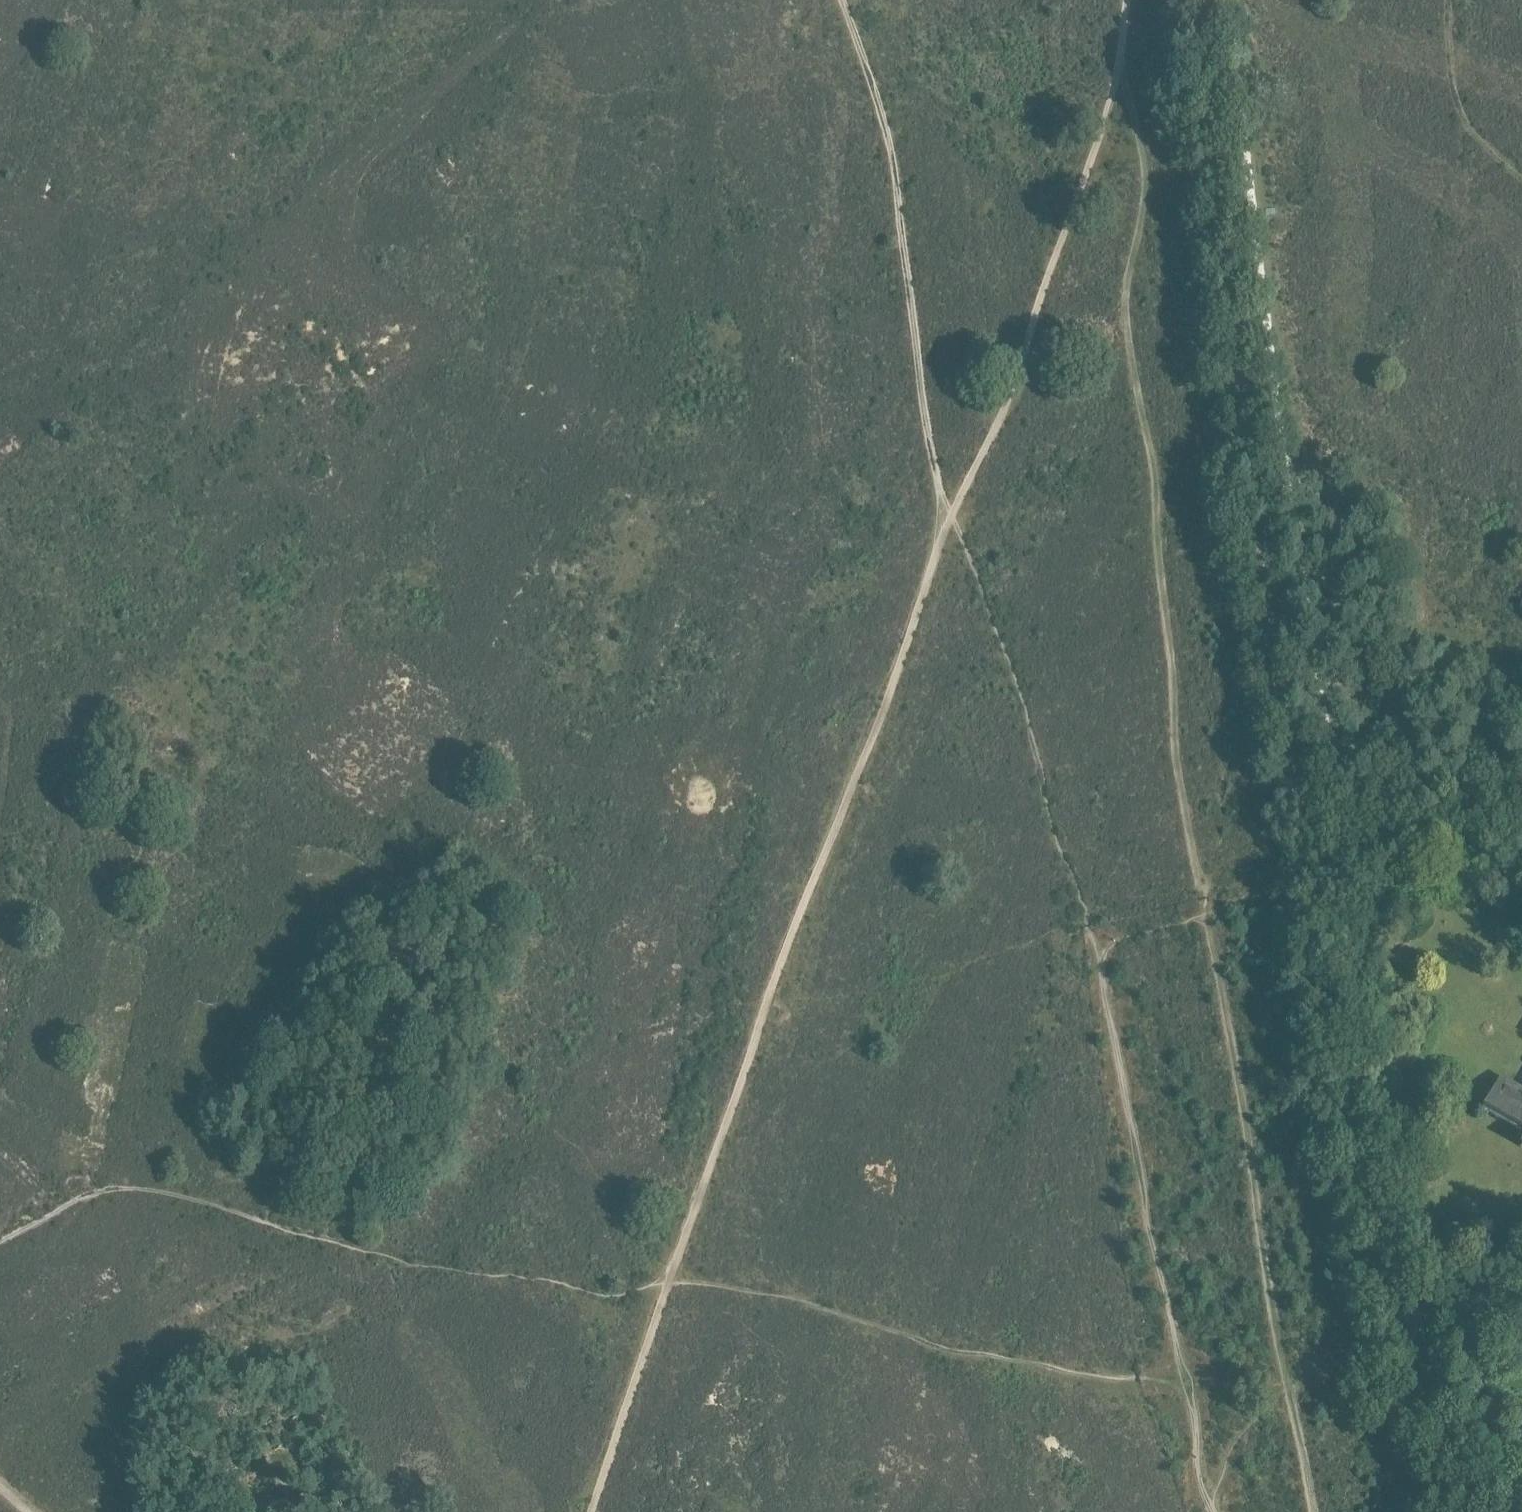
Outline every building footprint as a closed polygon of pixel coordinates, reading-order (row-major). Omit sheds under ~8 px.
[(1500,1077),(1482,1110),(1521,1133),(1521,1090),(1500,1077)]
